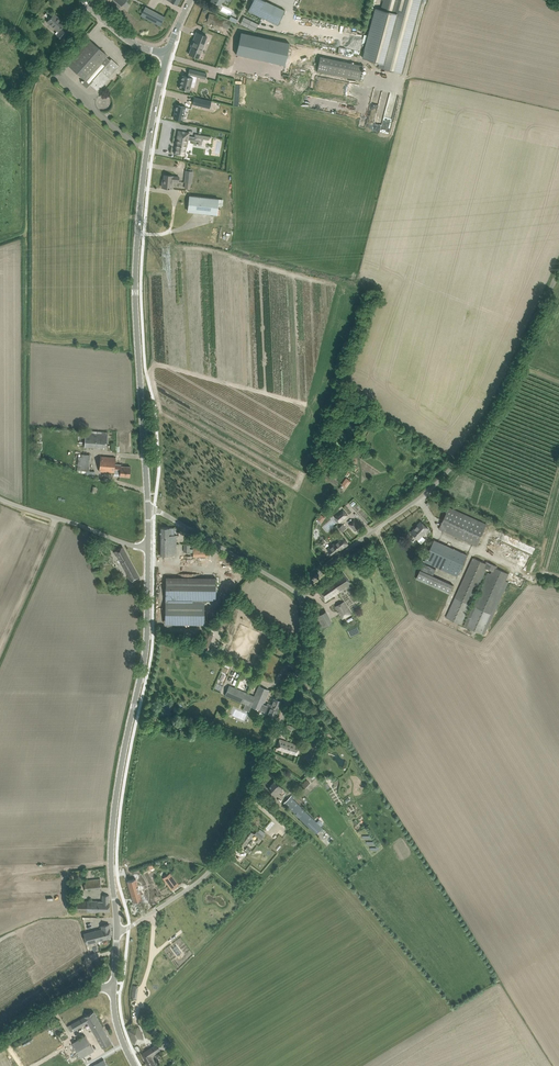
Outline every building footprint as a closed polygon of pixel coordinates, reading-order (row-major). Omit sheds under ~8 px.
[(248,11),(278,25),(285,10),(264,0),(253,0),(248,11)] [(364,58),(380,62),(379,67),(402,73),(422,0),(384,0),(382,8),(377,6),(364,58)] [(165,17),(145,7),(141,17),(160,26),(165,17)] [(209,13),(207,21),(229,28),(231,19),(209,13)] [(50,18),(47,22),(57,31),(59,32),(57,35),(62,39),(63,38),(67,34),(62,29),(62,30),(60,28),(65,23),(60,19),(54,14),(53,15),(52,16),(50,18)] [(244,17),(240,24),(255,31),(258,24),(244,17)] [(189,54),(194,56),(199,58),(207,37),(196,32),(192,44),(193,45),(189,54)] [(241,32),(236,54),(284,65),(289,43),(241,32)] [(90,40),(68,65),(85,80),(82,84),(86,88),(90,84),(97,90),(100,87),(101,87),(109,77),(119,65),(111,59),(109,61),(105,58),(107,55),(90,40)] [(320,56),(317,71),(359,80),(363,65),(320,56)] [(189,69),(188,75),(189,75),(197,77),(206,79),(207,74),(189,69)] [(183,75),(179,88),(190,91),(191,86),(194,87),(195,83),(192,82),(193,78),(189,77),(183,75)] [(194,97),(192,104),(209,108),(211,101),(194,97)] [(175,111),(174,118),(182,120),(185,107),(176,105),(175,110),(175,111)] [(178,131),(174,154),(185,155),(189,133),(178,131)] [(184,182),(185,182),(184,188),(191,189),(191,183),(192,183),(193,171),(185,170),(184,182)] [(162,187),(167,188),(168,188),(168,189),(169,189),(169,188),(172,188),(173,181),(179,182),(179,177),(173,176),(164,175),(164,182),(163,183),(162,187)] [(189,195),(187,212),(217,215),(219,198),(189,195)] [(86,430),(85,446),(107,448),(108,432),(86,430)] [(81,456),(78,456),(77,470),(90,471),(90,454),(81,454),(81,456)] [(116,457),(110,457),(101,456),(99,471),(120,473),(120,476),(124,476),(130,477),(130,467),(121,466),(121,464),(115,464),(116,457)] [(347,487),(351,480),(345,477),(341,484),(347,487)] [(439,529),(444,531),(476,546),(486,524),(449,507),(439,529)] [(343,509),(335,516),(340,522),(348,515),(343,509)] [(322,523),(326,517),(320,514),(317,519),(322,523)] [(349,524),(351,526),(355,530),(358,528),(359,529),(361,527),(357,523),(354,519),(349,524)] [(411,532),(419,539),(418,540),(422,544),(426,539),(422,536),(429,529),(422,522),(416,529),(415,528),(411,532)] [(170,535),(170,528),(160,527),(160,555),(176,555),(176,535),(170,535)] [(327,549),(330,552),(334,557),(341,551),(341,550),(348,544),(342,537),(327,549)] [(434,540),(424,561),(457,576),(467,555),(434,540)] [(91,550),(96,552),(101,544),(96,541),(91,550)] [(114,552),(116,556),(117,555),(121,562),(120,562),(123,567),(125,570),(131,582),(139,577),(122,547),(114,552)] [(446,617),(461,624),(487,568),(489,569),(464,625),(485,635),(508,582),(506,581),(509,573),(497,568),(497,566),(486,561),(485,563),(473,557),(446,617)] [(454,585),(420,571),(416,579),(450,594),(454,585)] [(318,590),(321,595),(325,601),(337,593),(337,592),(351,582),(346,576),(343,572),(337,576),(338,576),(318,590)] [(216,578),(166,577),(165,624),(204,624),(204,600),(215,600),(216,578)] [(344,602),(336,606),(342,619),(351,614),(344,602)] [(326,610),(322,612),(327,624),(331,622),(326,610)] [(205,632),(199,647),(206,651),(213,635),(205,632)] [(259,686),(254,697),(229,686),(225,695),(258,709),(275,717),(281,701),(274,699),(271,705),(268,703),(267,705),(263,704),(268,692),(269,692),(270,690),(259,686)] [(305,758),(312,760),(319,739),(312,737),(305,758)] [(277,749),(282,750),(288,752),(297,755),(300,746),(280,739),(277,749)] [(307,780),(302,785),(305,788),(310,783),(307,780)] [(330,787),(325,780),(322,782),(326,789),(330,787)] [(268,788),(272,792),(274,794),(276,791),(279,794),(283,789),(275,781),(268,788)] [(316,833),(322,827),(317,822),(315,820),(292,798),(293,796),(292,795),(290,796),(284,803),(313,830),(316,833)] [(239,841),(243,844),(245,846),(254,833),(248,829),(239,841)] [(165,876),(173,889),(179,885),(171,872),(165,876)] [(86,884),(84,884),(85,890),(101,888),(100,879),(85,880),(86,884)] [(136,879),(127,881),(134,902),(136,901),(135,897),(141,896),(136,879)] [(73,901),(73,912),(98,912),(98,911),(104,911),(109,911),(110,901),(109,895),(102,895),(102,901),(95,901),(91,901),(91,900),(90,900),(90,901),(87,901),(73,901)] [(148,907),(156,902),(153,896),(145,901),(148,907)] [(102,929),(84,934),(87,945),(87,944),(87,943),(111,937),(110,928),(109,924),(104,925),(101,926),(102,929)] [(67,1026),(70,1031),(71,1032),(88,1022),(102,1048),(111,1043),(94,1011),(67,1026)] [(133,1028),(128,1031),(134,1043),(140,1040),(139,1038),(142,1036),(138,1028),(133,1030),(133,1028)] [(81,1058),(94,1050),(85,1035),(72,1043),(32,1065),(67,1065),(81,1058)] [(142,1054),(146,1063),(147,1065),(157,1065),(151,1055),(160,1049),(159,1048),(166,1044),(167,1046),(170,1044),(164,1037),(155,1043),(156,1044),(142,1054)]
